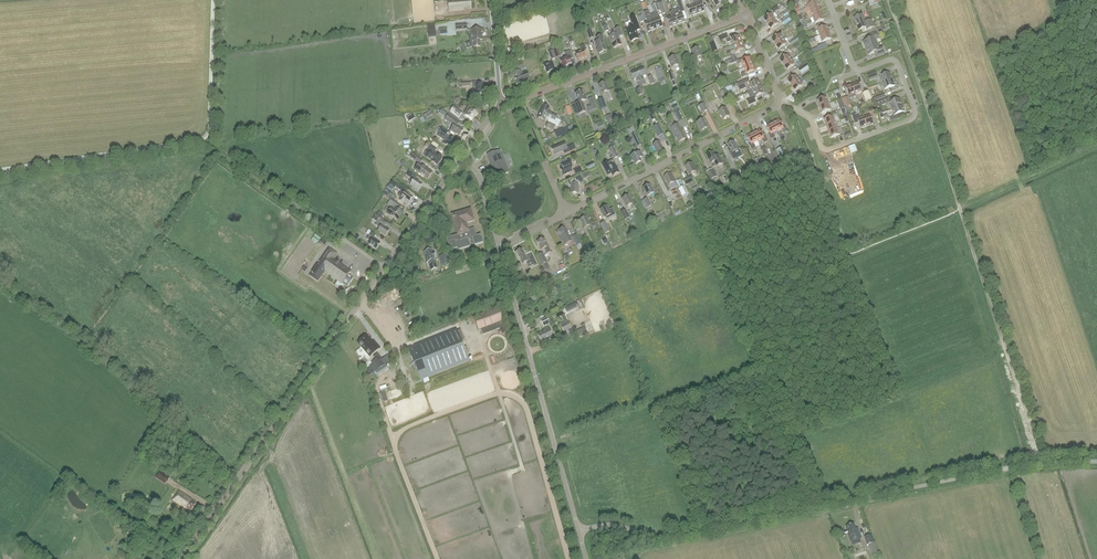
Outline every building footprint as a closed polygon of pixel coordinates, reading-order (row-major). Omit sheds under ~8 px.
[(471,9),(471,0),(448,0),(449,11),(471,9)] [(675,10),(677,14),(681,12),(685,11),(680,0),(676,0),(680,9),(675,10)] [(692,0),(691,0),(689,1),(691,5),(686,7),(690,16),(697,14),(692,0)] [(701,2),(700,0),(692,0),(697,14),(705,11),(701,2)] [(810,11),(819,8),(817,1),(808,5),(805,6),(805,8),(809,7),(810,11)] [(813,17),(822,14),(819,8),(810,11),(813,17)] [(672,10),(677,24),(685,22),(681,12),(677,14),(675,10),(675,9),(672,10)] [(648,32),(655,29),(650,15),(648,10),(644,12),(647,21),(644,23),(648,32)] [(670,27),(677,24),(672,10),(669,11),(671,16),(666,18),(670,27)] [(650,15),(655,29),(662,26),(659,17),(654,19),(653,14),(650,15)] [(767,24),(775,19),(771,14),(764,19),(767,24)] [(780,20),(784,25),(794,18),(792,14),(788,17),(787,15),(784,17),(780,20)] [(822,14),(813,17),(815,23),(824,20),(822,14)] [(640,30),(637,21),(635,15),(630,17),(632,23),(633,23),(634,27),(626,30),(631,42),(639,39),(636,31),(640,30)] [(867,30),(874,27),(871,19),(865,22),(862,15),(854,18),(859,30),(866,28),(867,30)] [(775,19),(767,24),(771,29),(778,24),(775,19)] [(609,31),(605,22),(605,21),(601,23),(605,33),(609,31)] [(820,36),(829,32),(827,26),(817,30),(820,36)] [(440,36),(448,35),(447,28),(439,29),(440,36)] [(471,47),(474,47),(474,48),(481,47),(480,40),(483,40),(482,28),(470,29),(471,36),(470,36),(470,37),(469,39),(470,40),(470,42),(465,44),(467,49),(471,47)] [(619,37),(623,36),(619,28),(615,29),(617,33),(609,36),(613,48),(622,45),(619,37)] [(829,32),(820,36),(822,42),(831,39),(829,32)] [(866,49),(877,44),(876,40),(879,39),(876,32),(867,35),(869,40),(863,42),(866,49)] [(775,44),(783,39),(780,34),(772,39),(775,44)] [(599,54),(607,51),(603,39),(604,39),(602,35),(596,37),(597,41),(595,42),(599,54)] [(733,45),(742,42),(739,35),(731,39),(731,37),(726,39),(727,43),(732,41),(733,45)] [(791,46),(801,39),(798,36),(789,42),(791,46)] [(783,39),(775,44),(779,49),(787,44),(783,39)] [(734,59),(737,58),(735,54),(737,53),(737,52),(745,49),(742,42),(733,45),(735,50),(731,52),(734,59)] [(812,50),(813,53),(828,47),(826,43),(818,46),(818,47),(812,50)] [(877,44),(866,49),(868,55),(874,53),(876,58),(885,54),(882,47),(879,48),(877,44)] [(584,51),(586,50),(584,45),(579,46),(581,51),(575,54),(578,61),(582,60),(582,59),(586,57),(584,51)] [(699,47),(692,50),(695,59),(702,56),(699,47)] [(564,52),(565,55),(566,58),(560,61),(563,67),(564,67),(565,68),(569,67),(569,65),(572,64),(570,60),(573,59),(570,50),(564,52)] [(528,57),(527,53),(514,58),(516,61),(528,57)] [(780,60),(784,65),(791,60),(788,55),(780,60)] [(672,68),(679,65),(675,56),(668,58),(672,68)] [(742,63),(744,67),(752,64),(750,57),(742,61),(741,59),(738,60),(737,58),(734,59),(729,61),(730,64),(737,62),(738,65),(742,63)] [(795,65),(791,60),(784,65),(787,70),(795,65)] [(547,73),(555,70),(552,63),(550,64),(549,61),(543,63),(547,73)] [(515,77),(518,84),(530,79),(528,72),(523,74),(521,70),(525,68),(523,62),(517,64),(519,71),(514,73),(515,77)] [(755,71),(752,64),(744,67),(746,72),(741,74),(743,78),(748,75),(747,74),(755,71)] [(798,69),(802,74),(810,69),(806,64),(798,69)] [(637,70),(643,86),(646,85),(643,76),(646,75),(643,68),(637,70)] [(666,83),(661,68),(655,70),(661,85),(666,83)] [(640,87),(643,86),(637,70),(630,73),(633,80),(636,78),(640,87)] [(877,77),(875,72),(867,75),(869,80),(877,77)] [(882,84),(893,79),(890,73),(879,77),(882,84)] [(792,86),(799,80),(796,75),(788,81),(792,86)] [(893,79),(882,84),(884,90),(895,86),(893,79)] [(749,84),(747,80),(740,82),(737,84),(740,91),(747,88),(748,91),(753,90),(761,87),(759,80),(749,84)] [(799,80),(792,86),(795,91),(803,85),(799,80)] [(477,95),(485,94),(484,85),(480,85),(479,81),(473,82),(473,88),(476,88),(477,95)] [(602,94),(609,91),(605,82),(598,85),(602,94)] [(852,85),(855,94),(862,92),(858,83),(852,85)] [(732,99),(733,98),(741,95),(739,91),(735,93),(732,85),(726,88),(731,99),(732,99)] [(849,96),(855,94),(852,85),(846,87),(849,96)] [(761,87),(753,90),(755,94),(750,96),(749,96),(750,99),(746,100),(748,106),(756,103),(755,99),(757,98),(756,96),(764,93),(761,87)] [(724,90),(720,91),(725,102),(729,101),(724,90)] [(584,96),(582,91),(575,93),(579,102),(575,104),(579,114),(586,111),(582,101),(587,99),(586,95),(584,96)] [(868,91),(862,93),(865,101),(871,99),(868,91)] [(589,99),(592,104),(589,105),(591,110),(599,107),(594,97),(589,99)] [(819,107),(828,104),(826,97),(817,101),(819,107)] [(841,106),(844,105),(845,107),(850,105),(847,97),(842,99),(843,101),(840,102),(841,106)] [(889,102),(887,97),(875,101),(877,107),(889,102)] [(600,109),(605,107),(602,98),(597,100),(600,109)] [(889,103),(891,109),(903,105),(900,99),(889,103)] [(708,110),(704,103),(699,105),(702,112),(708,110)] [(828,104),(819,107),(822,113),(831,110),(828,104)] [(469,105),(463,113),(472,120),(477,113),(471,109),(470,111),(469,110),(471,107),(469,105)] [(556,118),(558,115),(549,111),(550,108),(543,105),(540,111),(556,118)] [(903,105),(891,109),(894,116),(889,117),(891,123),(901,120),(900,118),(898,118),(897,114),(905,112),(903,105)] [(463,113),(454,106),(450,111),(459,118),(463,113)] [(573,113),(570,106),(565,108),(568,115),(573,113)] [(723,119),(730,116),(725,107),(719,111),(723,119)] [(864,117),(867,126),(874,124),(871,117),(875,115),(873,108),(868,110),(870,115),(864,117)] [(684,119),(679,109),(673,112),(678,122),(684,119)] [(447,114),(441,110),(438,114),(444,118),(447,114)] [(558,127),(561,121),(556,118),(540,111),(538,118),(548,122),(546,127),(554,130),(556,126),(558,127)] [(614,122),(611,114),(606,116),(609,124),(614,122)] [(867,126),(864,117),(861,119),(859,115),(856,117),(856,114),(852,115),(854,123),(858,121),(861,129),(867,126)] [(460,123),(453,118),(448,115),(444,120),(454,126),(451,130),(456,134),(459,136),(463,130),(458,126),(460,123)] [(826,126),(835,122),(833,116),(824,119),(826,126)] [(701,131),(708,127),(703,119),(697,122),(701,131)] [(780,120),(773,123),(777,131),(781,129),(784,133),(785,133),(787,131),(785,126),(783,127),(780,120)] [(605,128),(602,121),(596,124),(599,131),(599,132),(605,130),(605,128)] [(829,132),(838,129),(835,122),(826,126),(829,132)] [(777,131),(773,123),(767,126),(771,134),(769,134),(772,139),(775,137),(773,133),(777,131)] [(664,133),(659,124),(653,127),(658,137),(664,133)] [(679,142),(685,139),(678,124),(670,128),(675,138),(676,137),(679,142)] [(574,125),(551,134),(554,139),(576,130),(574,125)] [(450,149),(455,142),(446,135),(448,132),(442,128),(439,132),(440,133),(438,136),(444,141),(442,143),(444,145),(450,149)] [(838,129),(829,132),(831,138),(840,135),(838,129)] [(760,130),(754,133),(758,141),(762,139),(764,143),(768,141),(765,136),(764,137),(760,130)] [(642,145),(636,133),(631,136),(637,148),(642,145)] [(758,141),(754,133),(747,136),(751,144),(750,145),(752,150),(756,148),(754,143),(758,141)] [(657,153),(663,150),(659,141),(652,145),(657,153)] [(740,149),(739,150),(734,141),(728,144),(729,147),(727,148),(733,161),(744,155),(740,149)] [(565,142),(551,148),(554,155),(566,150),(568,153),(576,150),(574,144),(567,147),(565,142)] [(431,145),(429,148),(428,149),(431,151),(427,158),(432,161),(431,162),(437,166),(442,159),(435,154),(434,153),(437,149),(431,145)] [(618,157),(614,148),(613,146),(609,149),(614,159),(618,157)] [(776,150),(781,161),(788,158),(782,147),(776,150)] [(492,170),(495,178),(496,181),(501,179),(503,179),(502,175),(508,173),(507,168),(502,155),(501,155),(500,150),(497,151),(487,154),(493,170),(492,170)] [(423,160),(410,151),(407,154),(421,163),(423,160)] [(643,156),(641,151),(627,157),(630,162),(633,161),(635,165),(641,161),(640,158),(643,156)] [(718,154),(715,156),(713,152),(706,155),(713,167),(716,166),(716,167),(723,164),(718,154)] [(762,163),(760,158),(754,161),(757,169),(764,166),(762,163)] [(563,176),(572,172),(570,168),(573,167),(570,160),(567,161),(566,159),(560,162),(561,164),(560,164),(562,168),(560,169),(563,176)] [(607,175),(611,173),(613,176),(619,173),(613,160),(602,165),(607,175)] [(426,167),(423,165),(419,162),(414,170),(428,179),(432,173),(426,168),(426,167)] [(690,174),(696,171),(692,163),(685,166),(690,174)] [(717,176),(713,168),(707,171),(712,179),(717,176)] [(413,190),(417,192),(422,185),(416,180),(417,177),(410,172),(408,175),(414,179),(410,185),(415,188),(413,190)] [(668,185),(675,182),(671,173),(664,177),(668,185)] [(578,194),(578,185),(584,182),(581,176),(568,182),(570,188),(571,188),(571,193),(578,194)] [(693,182),(691,176),(683,180),(686,185),(693,182)] [(689,193),(681,178),(676,180),(680,188),(679,189),(682,196),(689,193)] [(413,198),(406,193),(408,190),(399,184),(398,184),(395,188),(400,191),(397,195),(401,198),(399,201),(404,204),(404,203),(408,205),(410,202),(411,203),(413,200),(412,199),(413,198)] [(643,188),(648,199),(651,197),(650,195),(654,193),(650,184),(643,188)] [(626,207),(633,203),(628,195),(622,198),(626,207)] [(651,206),(647,198),(641,201),(645,208),(647,207),(648,208),(651,206)] [(403,213),(399,211),(401,207),(390,200),(386,205),(391,208),(387,214),(397,221),(403,213)] [(605,217),(611,214),(607,206),(600,209),(605,217)] [(452,215),(458,235),(446,238),(450,250),(457,248),(458,250),(471,247),(470,246),(474,244),(475,245),(483,243),(481,234),(477,236),(474,228),(468,230),(466,223),(474,221),(471,209),(452,215)] [(630,217),(626,209),(621,211),(625,219),(630,217)] [(382,226),(384,223),(379,220),(380,219),(375,215),(372,219),(377,223),(375,225),(380,228),(378,231),(385,236),(389,231),(382,226)] [(583,228),(590,225),(586,217),(579,220),(583,228)] [(610,231),(605,221),(600,224),(605,234),(610,231)] [(565,227),(558,231),(561,237),(560,238),(564,246),(572,242),(565,227)] [(376,235),(371,232),(369,230),(366,234),(369,235),(367,239),(371,242),(369,245),(376,250),(380,244),(373,239),(376,235)] [(581,244),(577,235),(572,237),(577,246),(581,244)] [(541,249),(548,246),(544,238),(537,242),(541,249)] [(348,287),(353,279),(348,275),(351,271),(333,259),(337,254),(329,249),(310,276),(318,281),(324,272),(340,282),(348,287)] [(516,252),(522,264),(526,262),(528,268),(533,265),(534,267),(537,265),(532,254),(526,257),(522,249),(516,252)] [(437,269),(434,258),(435,258),(434,253),(433,254),(432,251),(424,253),(427,263),(429,263),(431,271),(437,269)] [(554,276),(543,253),(537,256),(548,279),(554,276)] [(450,264),(447,254),(439,256),(441,267),(450,264)] [(528,286),(523,273),(517,275),(522,288),(528,286)] [(578,307),(576,303),(565,308),(567,312),(578,307)] [(478,330),(484,328),(485,332),(504,325),(503,321),(498,309),(474,317),(478,330)] [(551,323),(548,317),(541,320),(543,327),(551,323)] [(565,334),(572,330),(567,321),(560,325),(565,334)] [(587,330),(584,326),(576,330),(578,335),(587,330)] [(544,330),(544,331),(537,334),(542,343),(553,337),(548,327),(544,330)] [(421,380),(423,379),(425,383),(430,381),(428,377),(469,361),(456,328),(414,345),(415,346),(412,347),(412,346),(408,347),(421,380)] [(372,342),(366,335),(357,343),(370,358),(381,348),(374,340),(372,342)] [(388,355),(382,359),(380,356),(371,363),(372,364),(370,367),(374,372),(384,365),(392,362),(388,355)] [(386,365),(375,372),(378,375),(388,369),(386,365)] [(385,401),(391,400),(388,391),(383,392),(385,401)] [(170,478),(160,471),(156,478),(165,485),(170,478)] [(192,500),(179,491),(172,501),(183,509),(183,508),(185,509),(190,512),(195,504),(191,501),(192,500)] [(846,526),(847,531),(841,533),(842,537),(846,536),(845,534),(848,533),(850,542),(861,538),(858,528),(856,529),(854,524),(846,526)] [(874,543),(871,535),(863,537),(866,545),(874,543)]
